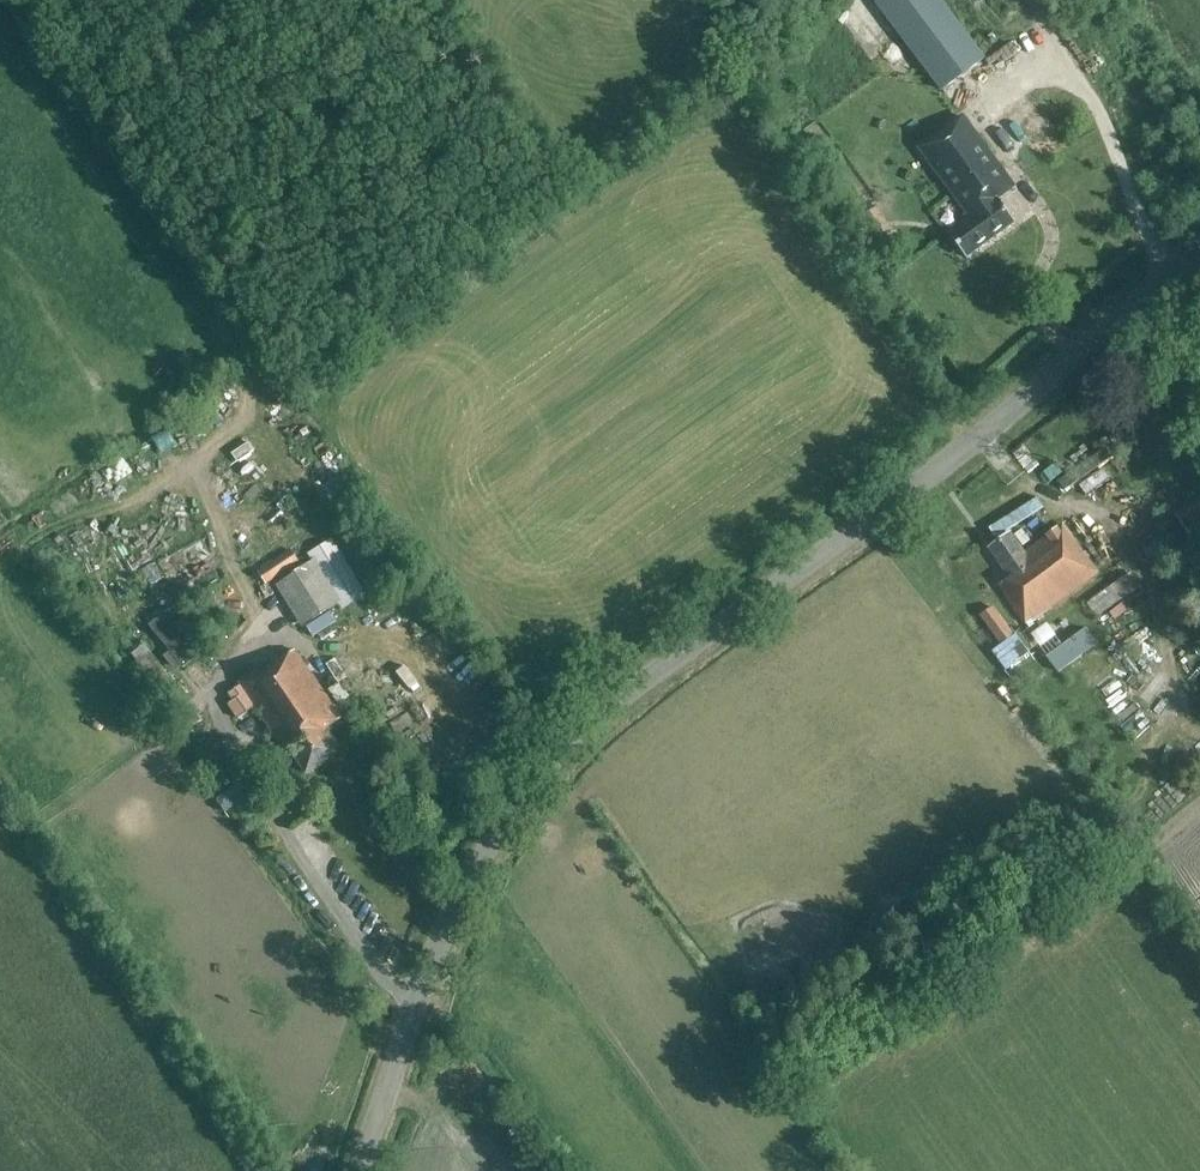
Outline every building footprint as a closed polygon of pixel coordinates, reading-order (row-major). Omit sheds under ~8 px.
[(874,3),(941,92),(983,61),(937,0),(878,0),(874,3)] [(947,236),(965,261),(1014,225),(997,202),(1013,190),(961,120),(919,151),(970,220),(947,236)] [(159,434),(167,451),(195,438),(187,420),(159,434)] [(272,430),(249,444),(256,455),(279,442),(272,430)] [(295,474),(255,493),(267,519),(307,499),(295,474)] [(100,477),(76,494),(86,508),(110,491),(100,477)] [(1026,625),(1098,574),(1062,525),(1024,553),(1011,534),(989,549),(1010,579),(999,586),(1026,625)] [(258,573),(263,581),(267,587),(301,565),(291,551),(258,573)] [(208,575),(227,563),(222,554),(203,567),(208,575)] [(316,563),(311,566),(276,587),(301,629),(341,606),(316,563)] [(1086,607),(1096,620),(1139,589),(1130,576),(1086,607)] [(1000,644),(1013,635),(993,607),(980,616),(1000,644)] [(1058,673),(1097,644),(1085,628),(1046,658),(1058,673)] [(1015,634),(992,651),(1005,669),(1028,652),(1015,634)] [(253,705),(287,754),(291,752),(306,774),(339,751),(325,729),(341,719),(292,647),(239,683),(253,705)] [(431,656),(416,666),(431,688),(446,678),(431,656)] [(253,705),(239,683),(225,692),(230,700),(225,703),(234,717),(253,705)] [(389,786),(378,793),(386,804),(396,796),(389,786)]
